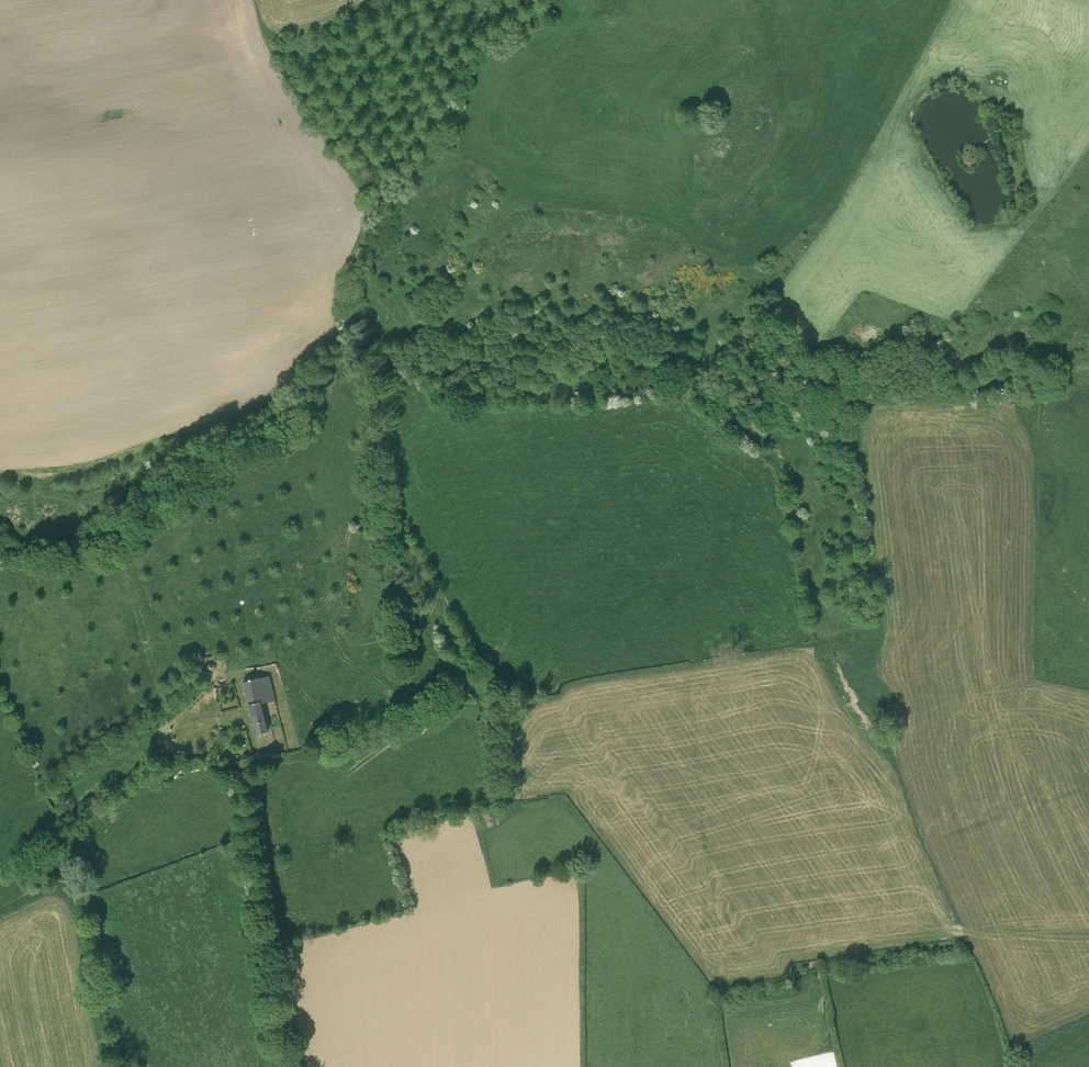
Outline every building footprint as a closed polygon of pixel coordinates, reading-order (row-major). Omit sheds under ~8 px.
[(258,698),(249,701),(257,731),(269,728),(261,700),(275,697),(269,672),(253,676),(258,698)]
